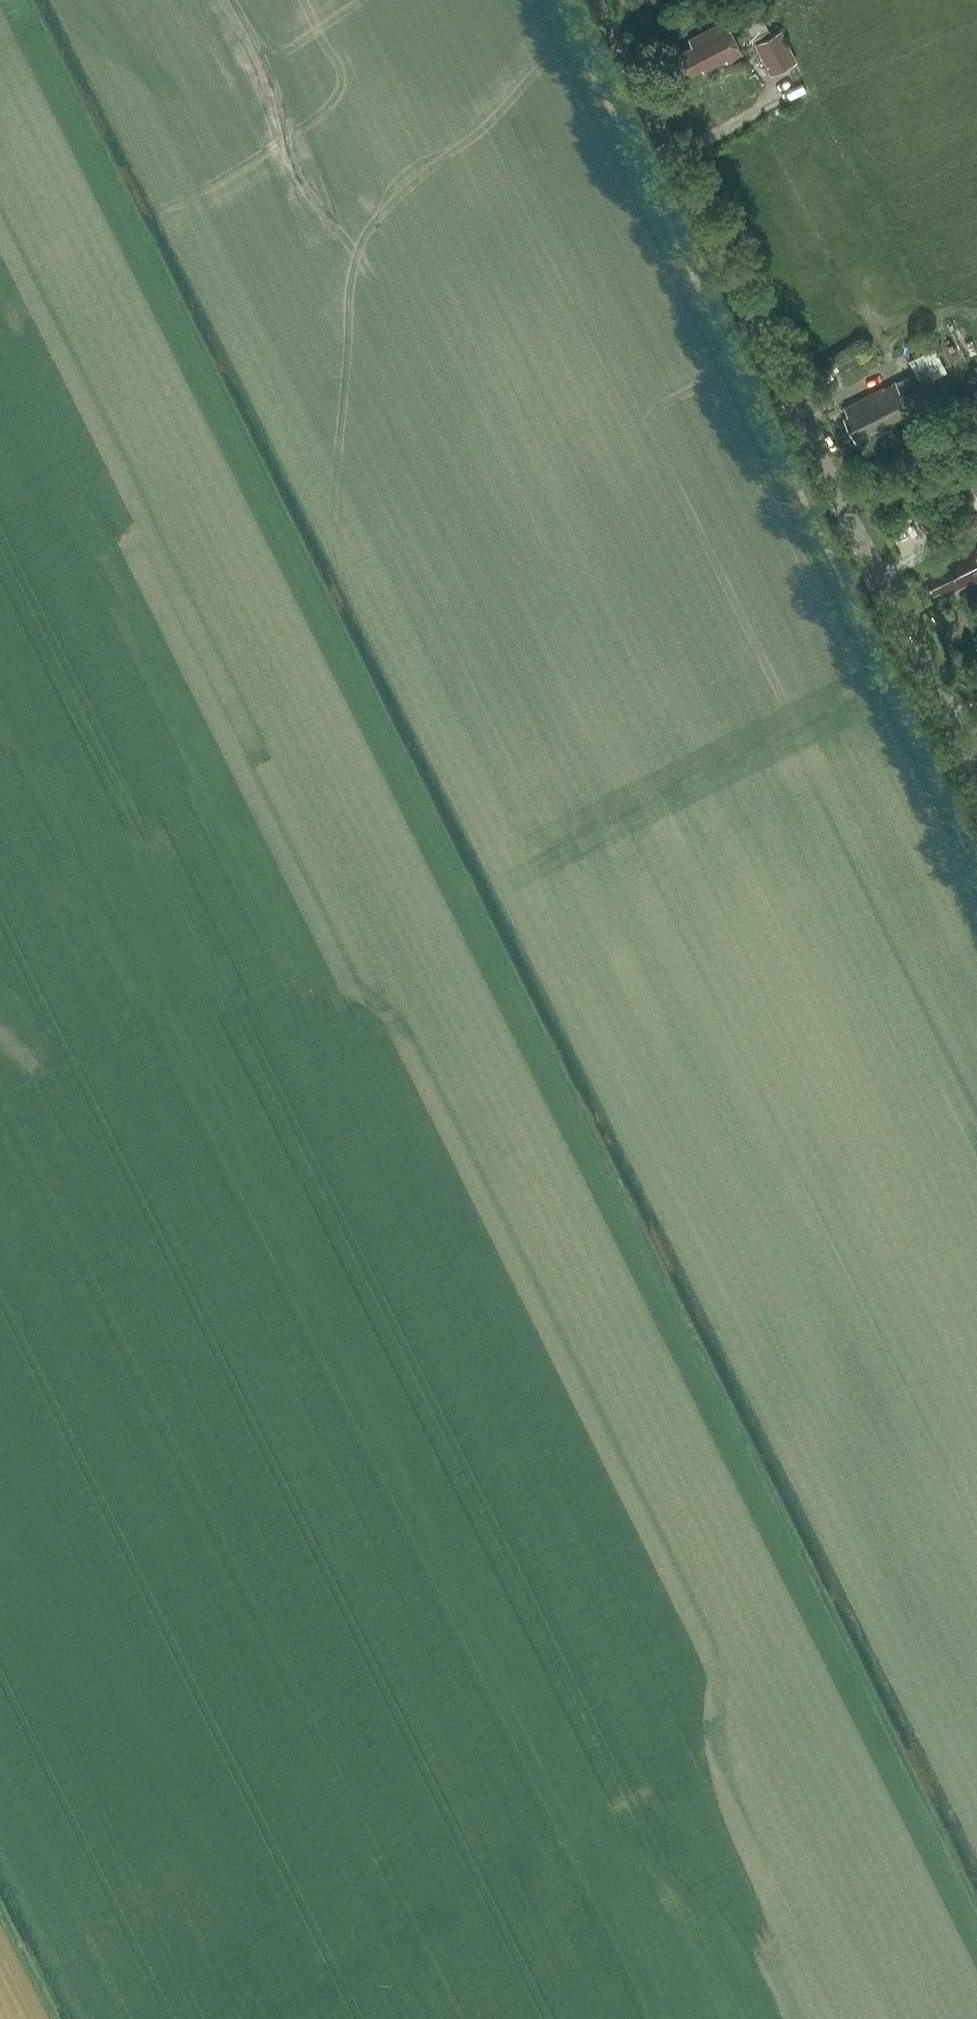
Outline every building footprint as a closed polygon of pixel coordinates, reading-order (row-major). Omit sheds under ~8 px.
[(719,67),(743,54),(726,21),(689,40),(692,46),(671,57),(682,78),(702,68),(704,71),(717,64),(719,67)] [(746,24),(754,42),(770,35),(764,21),(756,25),(754,21),(746,24)] [(770,74),(795,62),(781,32),(756,45),(770,74)] [(856,443),(912,415),(943,400),(931,378),(944,371),(932,347),(907,360),(913,373),(894,383),(845,408),(848,415),(843,418),(856,443)] [(976,551),(972,543),(944,557),(945,560),(926,569),(929,574),(925,576),(933,592),(939,590),(942,596),(971,582),(972,583),(976,581),(976,551)]
